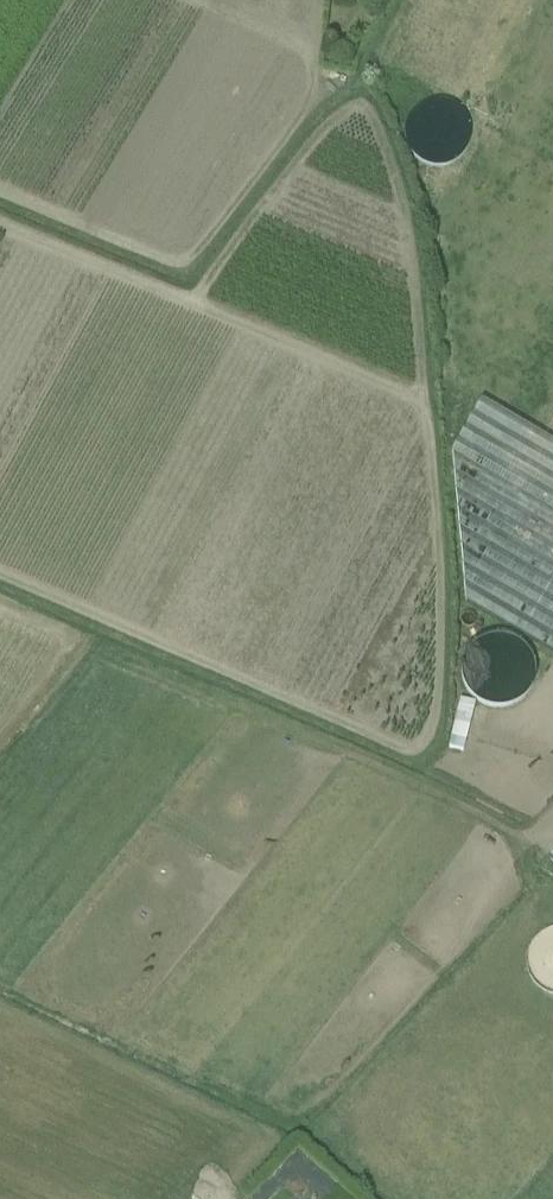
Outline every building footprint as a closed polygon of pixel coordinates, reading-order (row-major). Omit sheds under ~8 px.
[(482,404),(454,454),(456,456),(467,606),(552,656),(552,445),(482,404)] [(468,705),(457,756),(475,760),(485,709),(468,705)]
